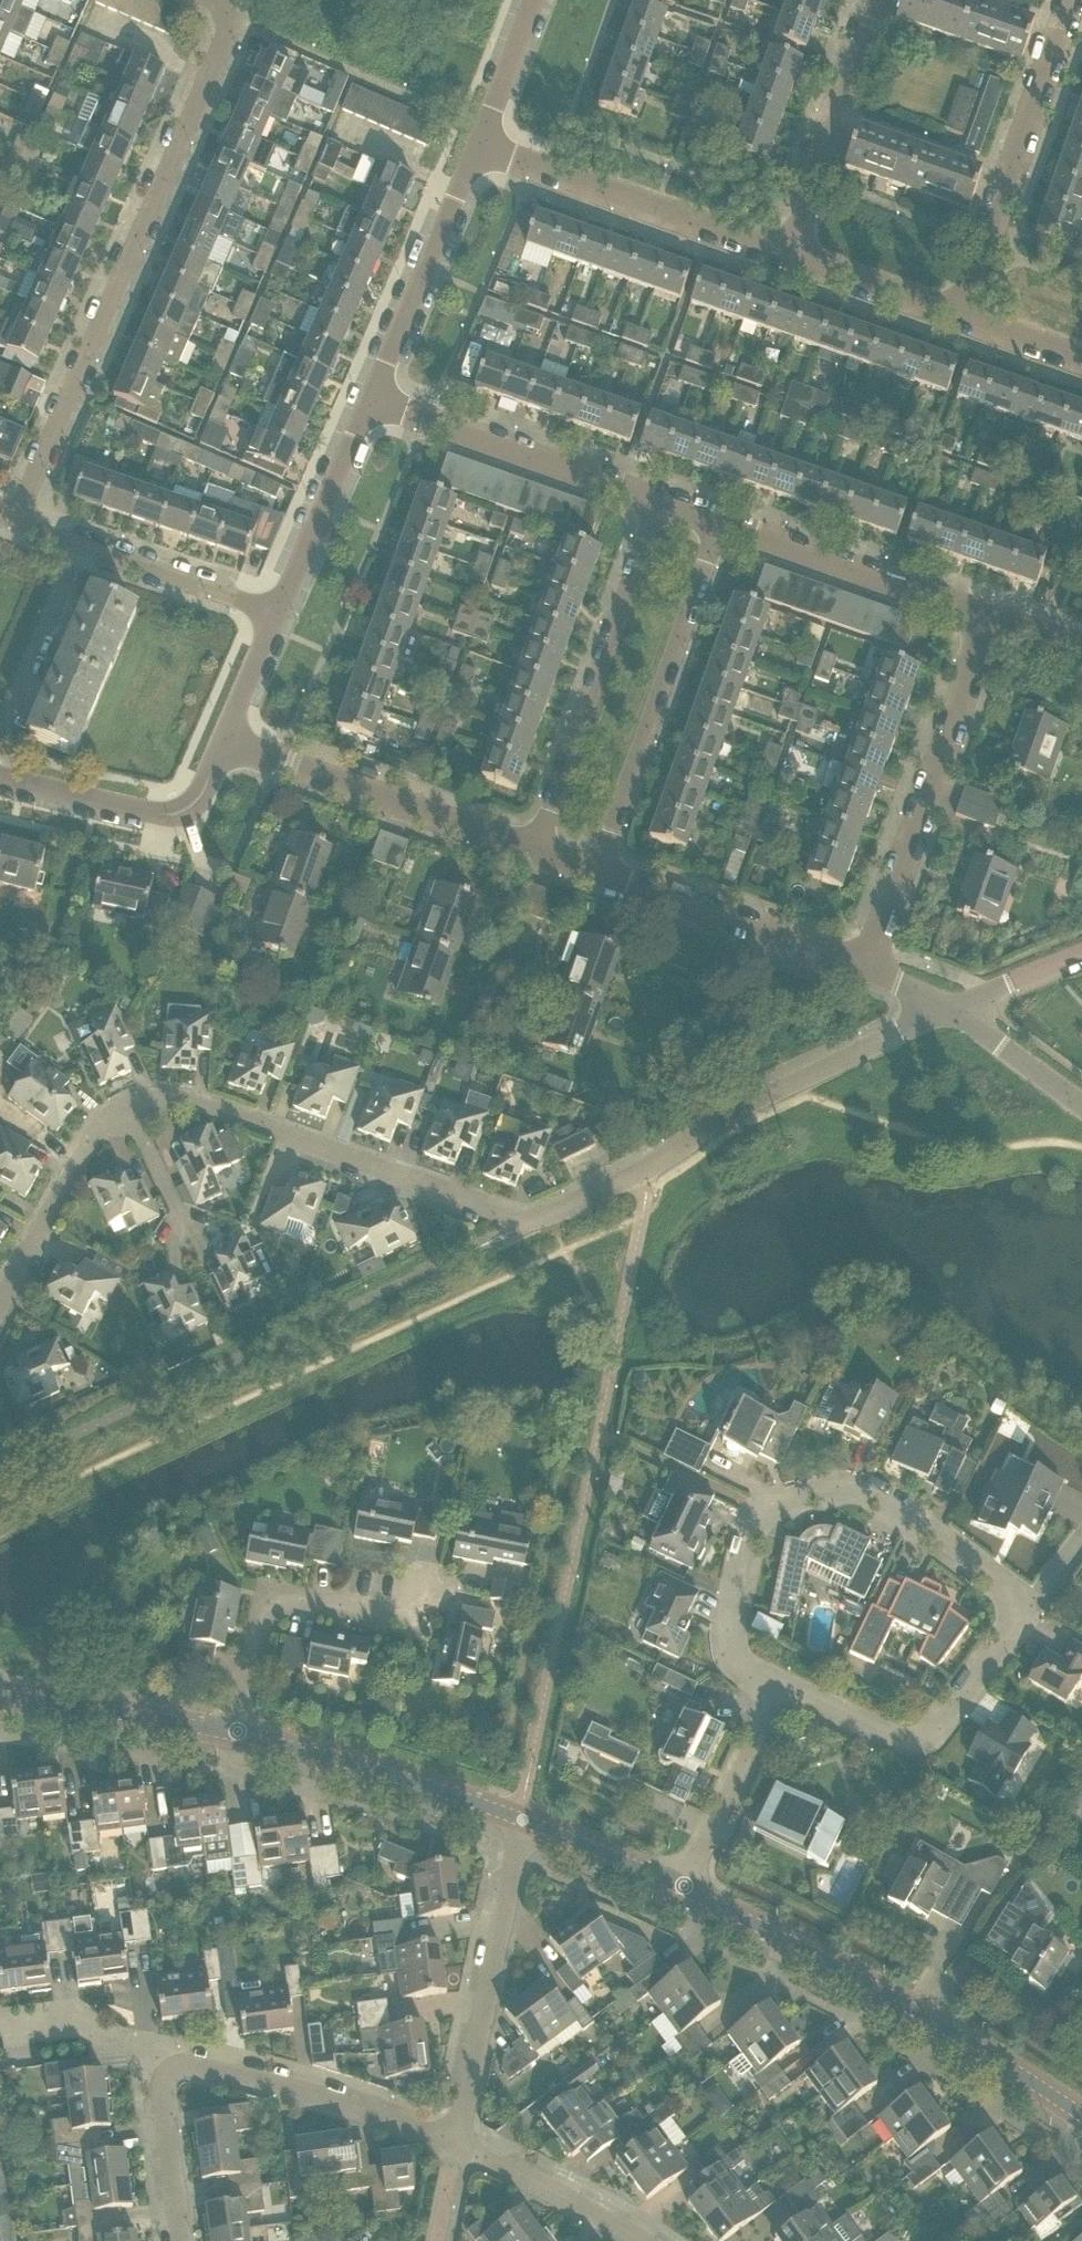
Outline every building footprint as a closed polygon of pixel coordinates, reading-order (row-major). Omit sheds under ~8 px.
[(10,32),(24,38),(34,13),(21,7),(7,1),(4,0),(0,0),(0,27),(10,32)] [(7,1),(21,7),(34,13),(40,0),(4,0),(7,1)] [(118,13),(124,0),(109,0),(106,8),(118,13)] [(130,18),(138,0),(124,0),(118,13),(130,18)] [(142,23),(152,0),(138,0),(130,18),(142,23)] [(154,28),(165,4),(156,0),(152,0),(142,23),(154,28)] [(742,15),(747,2),(740,0),(731,0),(728,10),(742,15)] [(783,12),(814,23),(823,0),(787,0),(783,12)] [(959,40),(973,0),(972,0),(970,0),(902,0),(896,19),(897,20),(898,19),(917,25),(919,19),(942,26),(940,33),(959,40)] [(959,40),(978,46),(980,40),(1003,48),(1001,54),(1020,61),(1019,63),(1021,63),(1030,36),(1029,36),(1034,21),(1033,20),(1032,22),(1009,14),(1010,12),(996,8),(996,9),(973,1),(974,0),(973,0),(959,40)] [(635,1),(626,27),(657,38),(666,12),(635,1)] [(154,28),(166,33),(177,9),(165,4),(154,28)] [(177,9),(166,33),(178,39),(189,14),(177,9)] [(814,23),(783,12),(774,38),(805,49),(814,23)] [(10,32),(0,27),(0,55),(10,32)] [(626,27),(617,53),(648,64),(657,38),(626,27)] [(74,44),(69,57),(83,63),(83,62),(95,67),(105,43),(80,33),(75,45),(74,44)] [(55,36),(49,48),(62,54),(68,42),(55,36)] [(709,44),(695,39),(690,52),(704,57),(709,44)] [(263,56),(253,80),(280,92),(296,99),(299,99),(303,89),(304,86),(309,75),(293,67),(298,55),(272,44),(267,56),(263,54),(262,55),(263,56)] [(711,59),(725,64),(729,51),(715,46),(711,59)] [(62,54),(49,48),(43,62),(56,68),(62,54)] [(771,49),(761,75),(793,87),(802,60),(771,49)] [(129,67),(123,80),(153,93),(163,69),(165,70),(165,69),(124,51),(119,63),(129,67)] [(686,65),(700,70),(704,57),(690,52),(686,65)] [(617,53),(608,79),(639,90),(648,64),(617,53)] [(83,63),(69,57),(63,70),(77,76),(83,63)] [(725,64),(711,59),(706,72),(720,77),(725,64)] [(761,75),(752,101),(784,112),(793,87),(761,75)] [(334,78),(329,90),(341,95),(346,83),(334,78)] [(964,149),(979,155),(1004,83),(989,78),(985,89),(987,90),(971,138),(968,137),(964,149)] [(639,90),(608,79),(598,105),(618,112),(618,111),(630,115),(639,90)] [(123,80),(113,105),(142,118),(153,93),(123,80)] [(253,80),(242,104),(264,113),(270,116),(285,123),(296,99),(280,92),(253,80)] [(34,85),(28,97),(41,103),(47,91),(34,85)] [(341,110),(354,115),(364,90),(352,85),(341,110)] [(678,88),(674,102),(688,107),(692,93),(678,88)] [(341,95),(329,90),(323,102),(335,107),(341,95)] [(354,115),(366,120),(377,96),(364,90),(354,115)] [(964,90),(960,100),(973,105),(976,94),(964,90)] [(51,96),(47,105),(60,111),(64,101),(51,96)] [(366,120),(378,126),(389,101),(377,96),(366,120)] [(699,96),(694,109),(708,114),(713,100),(699,96)] [(41,103),(28,97),(21,110),(35,117),(41,103)] [(960,100),(956,111),(969,115),(973,105),(960,100)] [(378,126),(391,131),(401,107),(389,101),(378,126)] [(752,101),(743,127),(775,138),(784,112),(752,101)] [(1074,124),(1081,127),(1081,101),(1074,124)] [(688,107),(674,102),(670,114),(684,119),(688,107)] [(242,104),(231,128),(259,140),(270,116),(264,113),(242,104)] [(60,111),(47,105),(41,118),(54,124),(60,111)] [(113,105),(102,129),(132,142),(142,118),(113,105)] [(391,131),(403,137),(414,112),(401,107),(391,131)] [(708,114),(694,109),(690,121),(704,126),(708,114)] [(956,111),(953,121),(965,126),(969,115),(956,111)] [(403,137),(415,142),(426,117),(414,112),(403,137)] [(426,117),(415,142),(428,147),(438,123),(426,117)] [(953,121),(949,132),(962,136),(965,126),(953,121)] [(79,148),(91,154),(121,166),(132,142),(102,129),(89,124),(79,148)] [(1065,151),(1081,157),(1081,127),(1074,124),(1065,151)] [(775,138),(743,127),(734,152),(746,156),(746,157),(765,164),(775,138)] [(905,190),(906,190),(921,148),(920,148),(919,149),(897,141),(897,140),(884,135),(883,136),(861,128),(861,127),(859,127),(854,142),(853,141),(844,168),(845,169),(846,167),(865,174),(867,167),(889,175),(887,182),(906,188),(905,190)] [(231,128),(221,153),(249,165),(259,140),(231,128)] [(15,135),(9,147),(25,154),(31,142),(15,135)] [(317,165),(330,171),(341,146),(326,140),(315,165),(317,165)] [(31,142),(25,154),(35,158),(40,146),(31,142)] [(304,145),(299,158),(312,164),(318,151),(304,145)] [(3,161),(19,168),(25,154),(9,147),(3,161)] [(921,148),(906,190),(907,190),(907,189),(926,195),(928,189),(951,197),(948,203),(967,210),(966,211),(968,212),(977,185),(976,185),(981,170),(980,169),(980,170),(957,162),(957,161),(944,157),(944,158),(921,150),(922,148),(921,148)] [(1055,177),(1081,187),(1081,157),(1065,151),(1055,177)] [(221,153),(210,177),(238,189),(249,165),(221,153)] [(25,154),(19,168),(29,172),(35,158),(25,154)] [(91,154),(81,178),(110,191),(121,166),(91,154)] [(312,164),(299,158),(293,170),(307,176),(312,164)] [(414,177),(375,161),(364,185),(372,189),(402,202),(412,178),(414,179),(414,177)] [(317,165),(312,178),(326,184),(331,171),(330,171),(317,165)] [(210,177),(200,201),(227,213),(238,189),(210,177)] [(1046,204),(1081,216),(1081,213),(1081,187),(1055,177),(1046,204)] [(81,178),(70,202),(100,215),(110,191),(81,178)] [(372,189),(362,213),(391,226),(402,202),(372,189)] [(8,194),(4,203),(17,208),(21,199),(8,194)] [(283,194),(277,206),(291,212),(297,200),(283,194)] [(200,201),(189,226),(217,238),(236,246),(246,222),(227,213),(200,201)] [(301,201),(295,214),(310,220),(315,207),(301,201)] [(70,202),(60,227),(89,240),(100,215),(70,202)] [(4,203),(0,213),(0,217),(11,222),(17,208),(4,203)] [(1081,216),(1046,204),(1036,231),(1058,239),(1058,238),(1072,243),(1081,216)] [(291,212),(277,206),(272,218),(286,224),(291,212)] [(340,233),(351,238),(381,251),(391,226),(362,213),(351,209),(340,233)] [(310,220),(295,214),(290,227),(304,233),(310,220)] [(548,255),(552,256),(563,223),(536,214),(529,233),(531,234),(527,245),(549,253),(548,255)] [(17,219),(11,234),(30,242),(36,227),(17,219)] [(552,256),(577,265),(589,232),(563,223),(552,256)] [(189,226),(178,250),(206,262),(217,238),(189,226)] [(60,227),(49,251),(79,264),(89,240),(60,227)] [(577,265),(603,274),(614,241),(589,232),(577,265)] [(351,238),(340,262),(370,275),(381,251),(351,238)] [(603,274),(628,283),(640,250),(614,241),(603,274)] [(262,242),(256,255),(270,261),(276,248),(262,242)] [(178,250),(168,274),(196,286),(209,292),(212,293),(222,269),(206,262),(178,250)] [(280,250),(274,263),(288,269),(294,256),(280,250)] [(628,283),(654,292),(666,259),(640,250),(628,283)] [(49,251),(38,276),(68,289),(79,264),(49,251)] [(270,261),(256,255),(251,267),(265,273),(270,261)] [(666,259),(654,292),(680,301),(691,268),(666,259)] [(340,262),(330,287),(360,299),(370,275),(340,262)] [(288,269),(274,263),(269,276),(283,282),(288,269)] [(690,305),(716,314),(727,281),(701,272),(690,305)] [(168,274),(157,299),(185,311),(199,317),(209,292),(196,286),(168,274)] [(38,276),(28,300),(57,313),(68,289),(38,276)] [(14,295),(18,285),(0,277),(0,289),(14,295)] [(716,314),(742,323),(753,290),(727,281),(716,314)] [(330,287),(319,311),(349,324),(360,299),(330,287)] [(521,303),(534,307),(538,293),(526,289),(521,303)] [(742,323),(767,332),(779,299),(753,290),(742,323)] [(241,291),(235,304),(249,310),(254,297),(241,291)] [(538,293),(534,307),(547,312),(552,298),(538,293)] [(259,298),(253,311),(267,318),(273,305),(259,298)] [(157,299),(147,323),(174,335),(177,329),(185,311),(157,299)] [(767,332),(793,341),(804,308),(779,299),(767,332)] [(28,300),(17,325),(47,338),(57,313),(28,300)] [(249,310),(235,304),(230,316),(243,322),(249,310)] [(793,341),(818,350),(830,317),(804,308),(793,341)] [(582,327),(587,313),(574,309),(569,323),(582,327)] [(514,324),(527,328),(532,314),(519,310),(514,324)] [(267,318),(253,311),(248,325),(262,331),(267,318)] [(319,311),(309,335),(339,348),(349,324),(319,311)] [(587,313),(582,327),(595,332),(600,318),(587,313)] [(532,314),(527,328),(540,332),(545,318),(532,314)] [(818,350),(844,359),(855,326),(830,317),(818,350)] [(147,323),(136,347),(164,360),(180,366),(190,342),(174,335),(147,323)] [(47,338),(17,325),(6,350),(37,363),(38,362),(36,361),(47,338)] [(625,326),(621,341),(633,345),(638,331),(625,326)] [(844,359),(869,368),(881,335),(855,326),(844,359)] [(228,329),(223,340),(234,345),(239,334),(228,329)] [(567,329),(562,343),(575,348),(580,334),(567,329)] [(646,349),(651,335),(638,331),(633,345),(646,349)] [(588,352),(593,338),(580,334),(575,348),(588,352)] [(309,335),(298,360),(328,373),(339,348),(309,335)] [(869,368),(895,377),(906,344),(881,335),(869,368)] [(219,340),(214,352),(228,358),(233,346),(219,340)] [(895,377),(920,386),(932,353),(906,344),(895,377)] [(136,347),(125,372),(153,384),(164,360),(136,347)] [(238,347),(232,360),(246,366),(252,353),(238,347)] [(618,347),(613,361),(626,365),(631,351),(618,347)] [(696,367),(701,353),(688,348),(683,362),(696,367)] [(638,370),(643,356),(631,351),(626,365),(638,370)] [(228,358),(214,352),(208,364),(222,371),(228,358)] [(701,353),(696,367),(709,371),(714,357),(701,353)] [(932,353),(920,386),(947,395),(958,363),(932,353)] [(284,354),(274,378),(276,379),(318,397),(328,373),(300,361),(298,360),(284,354)] [(475,389),(502,399),(514,365),(509,364),(508,366),(488,358),(483,370),(482,369),(475,389)] [(246,366),(232,360),(226,374),(241,380),(246,366)] [(502,399),(528,408),(539,374),(514,365),(502,399)] [(956,398),(982,407),(994,375),(968,366),(956,398)] [(740,367),(735,381),(748,385),(753,371),(740,367)] [(681,369),(676,383),(689,388),(694,374),(681,369)] [(2,397),(18,404),(30,377),(14,370),(2,397)] [(761,389),(765,375),(753,371),(748,385),(761,389)] [(114,395),(113,396),(127,402),(124,410),(144,419),(157,425),(161,414),(160,402),(165,389),(153,384),(125,372),(115,396),(114,395)] [(528,408),(553,417),(565,383),(539,374),(528,408)] [(702,392),(706,378),(694,374),(689,388),(702,392)] [(982,407),(1008,416),(1019,384),(994,375),(982,407)] [(31,377),(26,389),(40,396),(46,384),(31,377)] [(266,404),(277,409),(307,422),(318,397),(276,379),(266,404)] [(553,417),(579,426),(591,392),(565,383),(553,417)] [(799,403),(803,389),(791,384),(786,398),(799,403)] [(1019,384),(1008,415),(1034,424),(1045,393),(1019,384)] [(732,387),(727,401),(740,406),(745,392),(732,387)] [(198,388),(193,401),(206,407),(212,395),(198,388)] [(803,389),(799,403),(811,407),(816,393),(803,389)] [(579,426),(604,435),(616,401),(591,392),(579,426)] [(752,410),(757,396),(745,392),(740,406),(752,410)] [(1045,393),(1034,424),(1060,433),(1071,402),(1045,393)] [(216,397),(211,409),(224,415),(229,402),(216,397)] [(206,407),(193,401),(187,413),(201,419),(206,407)] [(616,401),(604,435),(630,444),(642,410),(616,401)] [(1060,433),(1081,441),(1081,406),(1071,402),(1060,433)] [(841,403),(836,417),(849,421),(854,407),(841,403)] [(791,423),(796,409),(783,404),(778,418),(791,423)] [(861,426),(866,411),(854,407),(849,421),(861,426)] [(224,415),(211,409),(197,444),(216,452),(225,430),(219,428),(224,415)] [(257,428),(257,429),(297,446),(307,422),(277,409),(267,433),(257,428)] [(796,409),(791,423),(804,427),(809,413),(796,409)] [(641,447),(667,456),(678,423),(652,414),(641,447)] [(120,416),(114,429),(127,435),(133,421),(120,416)] [(11,461),(10,462),(11,463),(25,430),(4,422),(0,420),(0,456),(11,461)] [(893,420),(888,434),(900,439),(905,425),(893,420)] [(127,435),(155,447),(161,433),(133,421),(127,435)] [(667,456),(692,465),(704,432),(678,423),(667,456)] [(834,423),(829,437),(842,442),(847,428),(834,423)] [(913,443),(918,429),(905,425),(900,439),(913,443)] [(854,446),(859,432),(847,428),(842,442),(854,446)] [(297,446),(257,429),(242,462),(282,479),(285,471),(287,472),(287,470),(286,470),(297,446)] [(692,465),(717,474),(729,441),(704,432),(692,465)] [(162,433),(156,447),(184,459),(189,445),(162,433)] [(937,450),(950,456),(956,442),(942,437),(937,450)] [(717,474),(743,483),(755,450),(729,441),(717,474)] [(893,460),(898,445),(885,441),(880,455),(893,460)] [(189,445),(184,459),(196,464),(202,451),(189,445)] [(898,445),(893,460),(906,464),(910,450),(898,445)] [(743,483),(768,492),(780,459),(755,450),(743,483)] [(981,452),(976,466),(989,470),(994,456),(981,452)] [(1002,475),(1007,461),(994,456),(989,470),(1002,475)] [(930,470),(943,475),(948,462),(935,457),(930,470)] [(437,484),(450,489),(458,463),(446,459),(437,484)] [(768,492),(794,501),(805,468),(780,459),(768,492)] [(450,489),(462,493),(471,468),(458,463),(450,489)] [(228,477),(240,482),(244,470),(233,465),(228,477)] [(462,493),(475,498),(484,472),(471,468),(462,493)] [(794,501),(819,510),(831,477),(805,468),(794,501)] [(1028,482),(1041,487),(1046,473),(1033,468),(1028,482)] [(84,469),(74,500),(102,509),(113,479),(84,469)] [(244,470),(240,482),(252,488),(258,476),(244,470)] [(982,490),(987,476),(974,471),(969,485),(982,490)] [(475,498),(488,502),(497,477),(484,472),(475,498)] [(1046,473),(1041,487),(1053,491),(1058,477),(1046,473)] [(987,476),(982,490),(994,494),(999,480),(987,476)] [(488,502),(501,507),(510,481),(497,477),(488,502)] [(819,510),(845,519),(856,485),(831,477),(819,510)] [(102,509),(131,519),(142,489),(113,479),(102,509)] [(501,507),(513,511),(522,486),(510,481),(501,507)] [(845,519),(870,528),(882,494),(856,485),(845,519)] [(422,486),(411,515),(448,528),(458,500),(443,495),(444,494),(422,486)] [(513,511),(526,516),(535,490),(522,486),(513,511)] [(1021,502),(1033,506),(1038,492),(1026,488),(1021,502)] [(131,519),(160,529),(171,498),(142,489),(131,519)] [(526,516),(539,520),(548,495),(535,490),(526,516)] [(1038,492),(1033,506),(1046,511),(1051,497),(1038,492)] [(882,494),(870,528),(896,537),(908,504),(882,494)] [(539,520),(552,525),(561,499),(548,495),(539,520)] [(160,529),(189,539),(199,508),(171,498),(160,529)] [(189,539),(217,549),(231,508),(202,498),(199,508),(189,539)] [(552,525),(564,529),(573,504),(561,499),(552,525)] [(231,508),(217,549),(246,558),(250,546),(271,553),(282,521),(262,514),(233,504),(231,508)] [(564,529),(577,534),(586,508),(573,504),(564,529)] [(906,540),(932,549),(943,516),(918,507),(906,540)] [(586,508),(577,534),(590,538),(599,513),(586,508)] [(488,526),(503,532),(508,518),(492,513),(488,526)] [(411,515),(402,541),(439,554),(448,528),(411,515)] [(932,549),(957,559),(969,525),(943,516),(932,549)] [(514,521),(509,534),(523,540),(528,527),(514,521)] [(957,559),(983,567),(995,534),(969,525),(957,559)] [(983,567),(1009,576),(1020,543),(995,534),(983,567)] [(564,537),(554,565),(591,578),(601,549),(579,542),(579,543),(564,537)] [(402,541),(393,568),(427,580),(429,580),(439,554),(402,541)] [(1020,543),(1009,576),(1035,586),(1042,567),(1041,566),(1045,555),(1021,546),(1022,544),(1020,543)] [(479,554),(475,567),(489,571),(493,559),(479,554)] [(500,561),(495,574),(509,578),(513,566),(500,561)] [(554,565),(545,591),(582,604),(591,578),(554,565)] [(475,567),(470,579),(484,584),(489,571),(475,567)] [(393,568),(383,594),(418,606),(427,580),(393,568)] [(754,596),(767,600),(776,575),(763,570),(754,596)] [(495,574),(491,586),(504,591),(509,578),(495,574)] [(767,600),(779,605),(788,579),(776,575),(767,600)] [(779,605),(792,609),(801,584),(788,579),(779,605)] [(792,609),(805,614),(814,588),(801,584),(792,609)] [(805,614),(818,618),(827,593),(814,588),(805,614)] [(545,591),(536,618),(572,630),(582,604),(545,591)] [(818,618),(830,623),(839,597),(827,593),(818,618)] [(93,594),(61,666),(104,685),(136,613),(93,594)] [(383,594),(374,620),(409,632),(418,606),(383,594)] [(734,596),(724,626),(758,638),(768,610),(768,609),(756,605),(756,604),(755,604),(744,600),(734,596)] [(830,623),(843,627),(852,602),(839,597),(830,623)] [(843,627),(856,632),(865,606),(852,602),(843,627)] [(460,606),(456,619),(473,625),(477,612),(460,606)] [(856,632),(869,636),(878,611),(865,606),(856,632)] [(869,636),(882,641),(891,615),(878,611),(869,636)] [(477,612),(473,625),(490,631),(495,618),(477,612)] [(882,641),(894,645),(903,619),(891,615),(882,641)] [(536,618),(527,644),(563,657),(572,630),(536,618)] [(456,619),(451,632),(468,638),(473,625),(456,619)] [(903,619),(894,645),(907,650),(916,624),(903,619)] [(374,620),(365,646),(400,658),(409,632),(374,620)] [(473,625),(468,638),(486,644),(490,631),(473,625)] [(810,625),(800,653),(814,658),(823,629),(810,625)] [(724,626),(714,652),(749,664),(758,638),(724,626)] [(527,644),(517,670),(554,683),(563,657),(527,644)] [(365,646),(356,672),(390,684),(400,658),(365,646)] [(714,652),(705,678),(740,690),(749,664),(714,652)] [(800,653),(797,664),(810,669),(814,658),(800,653)] [(819,666),(832,670),(837,658),(823,653),(819,666)] [(872,671),(868,682),(910,697),(914,686),(913,685),(919,668),(899,661),(899,662),(883,656),(877,673),(872,671)] [(442,659),(437,673),(451,678),(456,664),(442,659)] [(105,685),(61,666),(30,738),(74,757),(105,685)] [(462,666),(458,678),(472,683),(476,671),(462,666)] [(817,671),(814,678),(828,683),(832,673),(832,670),(819,666),(818,668),(817,671)] [(517,670),(508,696),(545,709),(554,683),(517,670)] [(347,696),(346,698),(381,711),(390,684),(356,672),(347,696)] [(437,673),(433,684),(447,689),(451,678),(437,673)] [(454,691),(467,696),(472,683),(458,678),(454,691)] [(705,678),(696,704),(730,716),(740,690),(705,678)] [(869,695),(863,711),(899,724),(905,709),(906,709),(910,697),(868,682),(864,694),(869,695)] [(786,691),(781,705),(799,711),(801,705),(797,704),(800,696),(786,691)] [(508,696),(499,722),(535,735),(545,709),(508,696)] [(346,698),(336,727),(358,734),(359,733),(372,737),(381,711),(346,698)] [(688,728),(687,731),(721,743),(730,716),(696,704),(688,728)] [(781,705),(777,717),(791,722),(794,723),(796,719),(799,711),(781,705)] [(799,711),(796,719),(813,725),(818,711),(804,707),(801,705),(799,711)] [(423,711),(419,724),(433,729),(437,716),(423,711)] [(853,725),(848,737),(891,752),(895,740),(894,739),(899,724),(863,711),(858,727),(853,725)] [(1015,746),(1007,767),(1014,770),(1014,772),(1019,774),(1020,772),(1047,782),(1048,780),(1058,751),(1059,749),(1067,728),(1067,726),(1043,718),(1044,715),(1038,713),(1038,716),(1027,712),(1027,714),(1029,714),(1024,728),(1017,747),(1015,746)] [(444,718),(439,731),(453,736),(458,723),(444,718)] [(797,724),(794,733),(808,738),(813,725),(796,719),(794,723),(797,724)] [(499,722),(490,749),(526,762),(535,735),(499,722)] [(433,729),(419,724),(414,736),(428,741),(433,729)] [(453,736),(439,731),(434,743),(448,748),(453,736)] [(687,731),(678,757),(712,769),(721,743),(687,731)] [(849,750),(843,766),(880,779),(886,763),(887,763),(891,752),(848,737),(845,748),(849,750)] [(768,744),(763,757),(777,762),(782,749),(768,744)] [(487,755),(480,776),(481,776),(485,778),(495,781),(495,782),(516,790),(526,762),(490,749),(488,753),(487,755)] [(678,757),(668,783),(703,795),(712,769),(678,757)] [(763,757),(759,770),(773,774),(777,762),(763,757)] [(785,761),(780,774),(794,779),(799,766),(785,761)] [(834,779),(829,792),(871,807),(876,794),(875,794),(880,779),(843,766),(838,781),(834,779)] [(780,774),(776,786),(790,791),(794,779),(780,774)] [(668,783),(659,809),(694,821),(703,795),(668,783)] [(965,786),(960,800),(999,814),(1004,800),(965,786)] [(830,804),(824,821),(860,834),(866,817),(868,817),(871,807),(829,792),(825,802),(830,804)] [(748,797),(744,809),(757,814),(761,801),(748,797)] [(999,814),(960,800),(955,814),(994,828),(995,825),(999,814)] [(659,809),(649,837),(671,844),(671,843),(684,848),(694,821),(659,809)] [(757,814),(744,809),(739,823),(752,828),(757,814)] [(999,814),(995,825),(1003,828),(1007,817),(999,814)] [(765,815),(760,829),(774,834),(779,820),(765,815)] [(815,833),(810,847),(852,862),(857,848),(855,848),(860,834),(824,821),(819,835),(815,833)] [(774,834),(760,829),(756,840),(770,845),(774,834)] [(281,863),(273,887),(311,900),(322,867),(324,868),(332,846),(325,844),(326,842),(320,840),(319,842),(292,832),(291,834),(297,837),(287,866),(281,863)] [(382,864),(385,865),(395,837),(381,832),(371,860),(372,861),(382,864)] [(730,849),(744,854),(749,841),(735,836),(730,849)] [(395,837),(385,865),(398,870),(409,842),(395,837)] [(35,892),(45,853),(1,842),(0,846),(0,884),(35,892)] [(852,862),(810,847),(806,857),(812,859),(807,875),(821,880),(821,881),(841,889),(847,871),(848,871),(852,862)] [(969,915),(997,925),(997,923),(991,921),(1002,892),(1007,894),(1016,869),(991,860),(992,858),(987,857),(986,859),(976,855),(975,857),(978,858),(966,890),(964,890),(957,911),(964,914),(963,916),(968,918),(969,915)] [(372,861),(366,878),(376,882),(382,864),(372,861)] [(101,866),(93,903),(128,910),(127,917),(144,920),(143,927),(162,931),(169,898),(150,894),(153,877),(101,866)] [(515,911),(529,916),(539,887),(525,882),(515,911)] [(426,914),(418,937),(455,951),(467,918),(469,919),(477,897),(469,894),(470,893),(465,891),(464,893),(437,883),(436,885),(442,887),(432,916),(426,914)] [(311,900),(273,887),(264,912),(270,914),(260,943),(254,941),(253,943),(281,952),(280,955),(285,956),(286,954),(293,957),(301,935),(299,934),(311,900)] [(539,887),(529,916),(543,921),(553,892),(539,887)] [(174,922),(202,933),(215,899),(187,888),(174,922)] [(351,917),(345,932),(360,937),(365,922),(351,917)] [(570,965),(562,988),(600,1001),(611,969),(613,970),(621,948),(614,946),(614,944),(609,942),(608,944),(581,934),(580,936),(586,938),(576,967),(570,965)] [(455,951),(418,937),(409,963),(415,965),(404,994),(398,992),(398,993),(425,1003),(425,1005),(430,1007),(430,1005),(438,1007),(446,985),(444,985),(455,951)] [(194,950),(190,959),(202,964),(206,954),(194,950)] [(600,1001),(562,988),(553,1014),(559,1016),(548,1045),(543,1043),(542,1045),(569,1054),(569,1057),(574,1058),(575,1056),(582,1059),(590,1037),(588,1036),(600,1001)] [(78,1047),(81,1046),(100,1086),(131,1071),(122,1054),(135,1047),(116,1006),(69,1028),(78,1047)] [(163,1047),(162,1069),(196,1071),(197,1051),(212,1052),(213,1030),(214,1012),(168,1009),(167,1024),(164,1024),(163,1047)] [(288,1028),(284,1041),(294,1044),(295,1045),(300,1028),(290,1025),(288,1028)] [(244,1042),(236,1064),(228,1084),(261,1096),(268,1077),(281,1082),(295,1045),(294,1044),(284,1041),(271,1036),(266,1050),(244,1042)] [(21,1046),(7,1064),(21,1074),(21,1075),(24,1077),(8,1098),(20,1107),(38,1120),(56,1133),(77,1106),(61,1094),(69,1082),(62,1076),(52,1069),(38,1059),(21,1046)] [(422,1051),(420,1058),(423,1065),(430,1067),(434,1055),(422,1051)] [(308,1065),(300,1087),(293,1108),(325,1119),(332,1100),(346,1105),(359,1068),(335,1059),(331,1073),(308,1065)] [(373,1088),(365,1110),(358,1131),(390,1142),(397,1123),(410,1128),(419,1105),(422,1095),(424,1091),(400,1082),(395,1096),(373,1088)] [(430,1133),(422,1154),(454,1165),(461,1147),(475,1152),(478,1144),(482,1131),(487,1116),(488,1114),(493,1101),(469,1093),(462,1112),(462,1114),(460,1120),(437,1112),(430,1133)] [(422,1095),(419,1105),(427,1107),(430,1098),(422,1095)] [(498,1133),(490,1155),(483,1175),(515,1187),(522,1168),(536,1173),(551,1130),(524,1120),(517,1140),(498,1133)] [(189,1158),(176,1165),(195,1206),(222,1194),(213,1175),(231,1166),(230,1166),(244,1159),(231,1131),(217,1138),(211,1126),(180,1140),(189,1158)] [(571,1126),(557,1133),(561,1142),(576,1135),(571,1126)] [(6,1187),(25,1198),(42,1168),(24,1158),(31,1145),(0,1128),(0,1184),(6,1187)] [(595,1146),(592,1139),(588,1130),(552,1148),(560,1164),(595,1146)] [(32,1145),(26,1156),(40,1164),(47,1153),(32,1145)] [(109,1225),(123,1218),(130,1231),(159,1217),(142,1181),(129,1187),(120,1169),(89,1184),(109,1225)] [(260,1226),(300,1240),(302,1241),(304,1241),(306,1240),(307,1240),(309,1239),(311,1237),(313,1229),(311,1229),(326,1186),(294,1175),(287,1193),(274,1188),(260,1226)] [(338,1195),(331,1213),(340,1216),(346,1213),(351,1199),(338,1195)] [(396,1250),(416,1240),(401,1210),(383,1218),(377,1205),(336,1225),(348,1251),(367,1242),(376,1260),(380,1258),(381,1262),(397,1254),(396,1250)] [(223,1270),(209,1277),(212,1282),(212,1283),(213,1284),(226,1313),(249,1302),(243,1288),(262,1279),(264,1279),(264,1278),(268,1285),(273,1287),(281,1284),(262,1245),(251,1250),(245,1238),(214,1253),(223,1270)] [(119,1280),(92,1265),(85,1261),(78,1273),(60,1264),(44,1294),(83,1316),(94,1295),(107,1302),(119,1280)] [(179,1319),(185,1332),(208,1321),(191,1285),(178,1291),(170,1274),(139,1288),(158,1329),(179,1319)] [(4,1379),(19,1410),(59,1391),(51,1373),(70,1365),(58,1338),(16,1358),(22,1371),(4,1379)] [(186,1348),(162,1360),(168,1372),(192,1360),(186,1348)] [(152,1355),(150,1360),(153,1366),(161,1362),(157,1353),(152,1355)] [(869,1400),(837,1385),(830,1381),(812,1418),(859,1440),(861,1436),(874,1443),(897,1396),(876,1386),(869,1400)] [(716,1432),(710,1446),(712,1447),(718,1433),(725,1437),(722,1443),(726,1445),(726,1449),(727,1453),(730,1455),(734,1456),(737,1455),(740,1452),(744,1454),(756,1459),(759,1455),(780,1465),(798,1428),(807,1409),(794,1403),(789,1414),(777,1418),(743,1401),(742,1404),(732,1399),(716,1432)] [(996,1400),(990,1411),(1000,1416),(1006,1405),(996,1400)] [(948,1494),(965,1459),(963,1458),(972,1441),(961,1435),(968,1421),(936,1405),(929,1421),(945,1429),(939,1443),(908,1428),(891,1462),(936,1484),(934,1488),(948,1494)] [(27,1414),(14,1420),(18,1429),(31,1423),(27,1414)] [(676,1430),(669,1443),(705,1461),(712,1447),(710,1446),(676,1430)] [(985,1497),(973,1523),(1004,1537),(1008,1529),(1017,1534),(1019,1528),(1036,1536),(1062,1482),(1042,1473),(1036,1470),(1028,1488),(1004,1476),(997,1473),(991,1486),(988,1488),(986,1491),(985,1494),(985,1497)] [(714,1496),(672,1476),(663,1494),(673,1499),(649,1548),(691,1568),(696,1558),(700,1558),(704,1549),(702,1545),(708,1533),(708,1530),(711,1523),(713,1522),(715,1518),(706,1513),(714,1496)] [(354,1537),(386,1544),(387,1539),(411,1543),(413,1535),(435,1540),(442,1506),(424,1502),(422,1512),(418,1511),(418,1509),(377,1501),(374,1516),(359,1513),(354,1537)] [(459,1533),(453,1558),(486,1564),(487,1559),(523,1567),(530,1532),(534,1517),(503,1511),(502,1516),(478,1511),(463,1508),(459,1533)] [(246,1561),(278,1568),(279,1563),(302,1568),(304,1560),(337,1566),(344,1532),(315,1527),(313,1536),(309,1536),(310,1533),(269,1525),(266,1540),(251,1537),(246,1561)] [(785,1538),(770,1614),(796,1620),(799,1606),(797,1606),(805,1571),(845,1590),(864,1599),(881,1564),(863,1555),(870,1541),(837,1526),(834,1531),(832,1530),(830,1529),(828,1529),(826,1528),(823,1528),(821,1528),(819,1529),(817,1529),(814,1530),(812,1530),(810,1531),(808,1533),(806,1534),(805,1535),(803,1537),(801,1539),(800,1541),(799,1543),(792,1541),(792,1540),(785,1538)] [(647,1632),(643,1641),(656,1647),(678,1658),(689,1636),(685,1634),(689,1625),(683,1622),(697,1592),(661,1574),(646,1606),(657,1611),(647,1632)] [(491,1599),(524,1606),(528,1588),(494,1581),(491,1599)] [(852,1647),(850,1652),(874,1664),(876,1659),(894,1621),(928,1637),(920,1654),(920,1655),(920,1656),(920,1657),(920,1658),(921,1658),(936,1669),(969,1625),(949,1610),(952,1604),(938,1596),(941,1591),(941,1590),(941,1589),(940,1588),(939,1587),(926,1581),(925,1581),(924,1581),(923,1581),(922,1582),(922,1583),(920,1587),(905,1581),(902,1587),(889,1581),(878,1603),(876,1608),(872,1606),(852,1647)] [(176,1671),(210,1678),(216,1645),(224,1647),(229,1624),(234,1625),(241,1593),(216,1588),(213,1602),(198,1599),(190,1640),(192,1641),(191,1645),(182,1643),(176,1671)] [(850,1602),(845,1613),(859,1620),(864,1609),(850,1602)] [(433,1681),(457,1686),(460,1671),(475,1674),(483,1633),(481,1633),(482,1629),(492,1631),(496,1613),(462,1606),(457,1628),(449,1626),(444,1650),(439,1649),(433,1681)] [(586,1614),(582,1626),(594,1631),(596,1623),(595,1617),(586,1614)] [(758,1615),(752,1628),(764,1633),(770,1621),(758,1615)] [(307,1669),(348,1678),(351,1663),(366,1666),(371,1641),(339,1634),(337,1640),(314,1635),(312,1643),(286,1638),(279,1672),(301,1676),(303,1666),(308,1667),(307,1669)] [(1028,1680),(1047,1691),(1066,1703),(1081,1676),(1081,1647),(1077,1644),(1073,1642),(1061,1661),(1045,1652),(1028,1680)] [(650,1678),(690,1697),(696,1684),(656,1665),(650,1678)] [(671,1765),(672,1764),(682,1769),(669,1796),(684,1803),(697,1775),(695,1774),(698,1767),(703,1770),(722,1730),(697,1718),(702,1708),(688,1701),(667,1747),(664,1747),(663,1748),(661,1749),(660,1751),(659,1752),(658,1754),(658,1755),(658,1756),(658,1758),(658,1759),(659,1761),(660,1762),(662,1764),(664,1765),(666,1766),(668,1766),(669,1765),(671,1765)] [(984,1728),(968,1756),(979,1762),(968,1780),(987,1792),(995,1796),(1006,1779),(1010,1781),(1030,1747),(1026,1744),(1035,1730),(1027,1725),(1008,1714),(999,1728),(988,1722),(984,1728)] [(802,1723),(791,1726),(795,1741),(806,1738),(802,1723)] [(587,1733),(580,1747),(585,1749),(583,1753),(585,1757),(588,1761),(590,1765),(593,1768),(597,1771),(601,1774),(604,1776),(609,1778),(613,1779),(617,1780),(622,1781),(626,1781),(640,1752),(608,1737),(611,1732),(592,1724),(587,1733)] [(61,1770),(35,1773),(41,1817),(66,1814),(61,1770)] [(14,1808),(1,1810),(6,1849),(21,1847),(18,1830),(17,1820),(41,1817),(35,1773),(10,1776),(14,1808)] [(759,1820),(755,1829),(793,1846),(808,1853),(807,1857),(824,1865),(834,1844),(838,1846),(844,1834),(846,1830),(842,1828),(843,1824),(823,1814),(825,1810),(808,1801),(810,1796),(778,1781),(759,1820)] [(141,1782),(116,1785),(122,1829),(147,1826),(141,1782)] [(95,1821),(82,1823),(86,1853),(100,1851),(98,1832),(122,1829),(116,1785),(91,1789),(95,1821)] [(197,1801),(205,1855),(206,1863),(230,1860),(234,1890),(249,1888),(244,1858),(231,1860),(226,1828),(223,1798),(197,1801)] [(192,1857),(205,1855),(197,1801),(172,1805),(176,1837),(163,1838),(167,1869),(186,1867),(192,1857)] [(304,1817),(279,1821),(285,1864),(309,1861),(313,1889),(327,1887),(326,1878),(322,1847),(308,1849),(304,1817)] [(258,1856),(244,1858),(249,1888),(263,1887),(260,1868),(285,1864),(279,1821),(254,1824),(258,1856)] [(86,1853),(82,1823),(67,1824),(71,1855),(86,1853)] [(254,1824),(226,1828),(231,1860),(258,1856),(254,1824)] [(152,1871),(167,1869),(163,1838),(148,1840),(152,1871)] [(410,1881),(412,1894),(456,1888),(452,1862),(417,1867),(416,1856),(384,1842),(378,1858),(396,1865),(393,1873),(410,1881)] [(852,1858),(872,1868),(881,1849),(872,1844),(857,1848),(852,1858)] [(905,1906),(920,1914),(927,1918),(931,1910),(947,1918),(967,1881),(989,1893),(1007,1861),(999,1857),(962,1867),(919,1844),(908,1864),(903,1862),(894,1878),(899,1880),(887,1901),(903,1909),(905,1906)] [(337,1845),(322,1847),(326,1878),(341,1876),(337,1845)] [(85,1855),(74,1857),(75,1871),(87,1869),(85,1855)] [(985,1941),(1014,1959),(1009,1967),(1030,1979),(1028,1983),(1044,1993),(1057,1973),(1061,1975),(1070,1960),(1066,1957),(1068,1954),(1048,1942),(1051,1937),(1038,1929),(1049,1912),(1026,1882),(1011,1906),(1008,1904),(985,1941)] [(456,1888),(412,1894),(415,1919),(459,1913),(456,1888)] [(128,1898),(117,1900),(119,1914),(130,1912),(128,1898)] [(625,1973),(635,1986),(663,1966),(644,1940),(617,1928),(609,1934),(590,1908),(569,1924),(600,1965),(620,1951),(632,1967),(625,1973)] [(148,1910),(133,1912),(137,1943),(152,1941),(148,1910)] [(121,1933),(97,1936),(103,1980),(128,1976),(124,1944),(137,1943),(133,1912),(130,1912),(119,1914),(121,1933)] [(94,1917),(56,1922),(60,1953),(73,1951),(78,1987),(100,1984),(100,1980),(103,1980),(97,1936),(94,1917)] [(372,1924),(374,1938),(375,1938),(405,1934),(403,1920),(372,1924)] [(18,1938),(19,1946),(25,1990),(28,1990),(28,1994),(51,1991),(46,1955),(60,1953),(56,1922),(41,1924),(43,1934),(18,1938)] [(580,1981),(600,1965),(569,1924),(549,1939),(567,1964),(556,1973),(572,1994),(584,1985),(580,1981)] [(405,1934),(375,1938),(380,1976),(398,1973),(398,1974),(442,1968),(438,1942),(406,1947),(405,1934)] [(25,1990),(19,1946),(0,1949),(0,1993),(25,1990)] [(232,1948),(218,1949),(222,1980),(236,1978),(232,1948)] [(205,1970),(181,1973),(187,2017),(212,2014),(208,1982),(222,1980),(218,1949),(203,1951),(205,1970)] [(648,1994),(663,2015),(705,1984),(690,1963),(664,1982),(656,1971),(629,1991),(637,2003),(648,1994)] [(287,1987),(262,1990),(268,2034),(293,2030),(289,1998),(303,1997),(302,1989),(299,1966),(284,1968),(287,1987)] [(442,1968),(398,1974),(401,1999),(445,1993),(442,1968)] [(187,2017),(181,1973),(156,1977),(162,2021),(187,2017)] [(307,1975),(300,1976),(302,1987),(313,1986),(312,1979),(307,1975)] [(546,1980),(525,1996),(556,2037),(576,2022),(582,2031),(594,2022),(575,1997),(564,2006),(546,1980)] [(261,1981),(236,1985),(237,1993),(240,2015),(243,2037),(268,2034),(262,1990),(261,1981)] [(674,2039),(682,2050),(703,2034),(695,2023),(720,2004),(705,1984),(663,2015),(678,2035),(674,2039)] [(556,2037),(525,1996),(504,2011),(523,2036),(512,2044),(514,2048),(503,2057),(501,2069),(509,2080),(539,2057),(535,2052),(556,2037)] [(356,2004),(358,2018),(389,2014),(387,2000),(356,2004)] [(727,2033),(742,2054),(784,2023),(768,2002),(727,2033)] [(389,2014),(358,2018),(360,2032),(361,2038),(375,2051),(376,2055),(382,2054),(426,2048),(423,2023),(391,2027),(389,2014)] [(753,2078),(761,2089),(782,2073),(774,2063),(799,2044),(784,2023),(742,2054),(752,2068),(758,2074),(753,2078)] [(312,2066),(338,2074),(336,2053),(325,2054),(321,2024),(307,2026),(312,2066)] [(703,2034),(682,2050),(690,2061),(711,2045),(703,2034)] [(804,2074),(820,2095),(861,2064),(846,2043),(804,2074)] [(426,2048),(382,2054),(386,2079),(409,2076),(410,2084),(434,2081),(430,2048),(426,2048)] [(742,2054),(729,2064),(738,2075),(742,2075),(752,2068),(742,2054)] [(566,2097),(541,2116),(557,2136),(598,2106),(583,2085),(588,2082),(590,2084),(602,2075),(592,2061),(579,2070),(576,2073),(558,2086),(566,2097)] [(67,2089),(69,2104),(106,2099),(106,2096),(110,2096),(108,2082),(104,2082),(103,2071),(72,2075),(71,2062),(44,2066),(48,2092),(67,2089)] [(830,2119),(838,2130),(860,2114),(852,2103),(876,2085),(861,2064),(820,2095),(835,2115),(830,2119)] [(782,2073),(761,2089),(769,2100),(790,2085),(782,2073)] [(877,2118),(893,2138),(934,2108),(919,2087),(877,2118)] [(52,2122),(55,2147),(82,2144),(80,2131),(110,2127),(109,2116),(113,2115),(111,2101),(107,2102),(106,2099),(69,2104),(71,2119),(52,2122)] [(559,2139),(555,2142),(567,2157),(570,2154),(572,2157),(580,2151),(588,2163),(618,2140),(633,2128),(655,2112),(646,2101),(625,2117),(619,2122),(604,2102),(598,2106),(557,2136),(559,2139)] [(616,2158),(631,2179),(673,2148),(658,2128),(676,2114),(667,2103),(655,2112),(633,2128),(642,2139),(616,2158)] [(198,2150),(199,2153),(237,2148),(235,2133),(254,2130),(250,2104),(224,2107),(225,2121),(195,2125),(197,2136),(193,2136),(195,2150),(198,2150)] [(903,2163),(911,2174),(933,2158),(925,2147),(950,2128),(934,2108),(893,2138),(908,2159),(903,2163)] [(860,2114),(838,2130),(847,2141),(868,2125),(860,2114)] [(346,2192),(371,2188),(371,2187),(368,2162),(355,2164),(351,2133),(340,2135),(339,2131),(325,2133),(326,2137),(323,2137),(328,2175),(343,2173),(346,2192)] [(949,2162),(965,2183),(1006,2152),(991,2132),(949,2162)] [(313,2177),(328,2175),(323,2137),(320,2137),(320,2134),(306,2136),(306,2139),(295,2141),(299,2171),(286,2173),(290,2199),(316,2196),(313,2177)] [(69,2165),(72,2187),(128,2179),(128,2176),(132,2176),(130,2162),(126,2162),(125,2151),(94,2156),(92,2142),(82,2144),(55,2147),(57,2163),(69,2165)] [(697,2162),(705,2173),(726,2157),(718,2146),(697,2162)] [(233,2176),(235,2189),(261,2186),(257,2160),(239,2162),(237,2148),(199,2153),(199,2155),(195,2156),(197,2170),(201,2169),(203,2180),(233,2176)] [(371,2187),(371,2188),(375,2214),(401,2210),(398,2191),(414,2189),(409,2151),(405,2152),(405,2148),(390,2150),(391,2154),(380,2155),(384,2185),(371,2187)] [(673,2148),(631,2179),(647,2200),(689,2169),(673,2148)] [(705,2173),(686,2187),(694,2198),(688,2203),(703,2223),(745,2192),(729,2172),(735,2168),(744,2161),(736,2150),(726,2157),(705,2173)] [(975,2207),(983,2218),(1004,2203),(996,2192),(1021,2173),(1006,2152),(965,2183),(980,2204),(975,2207)] [(933,2158),(911,2174),(906,2178),(914,2189),(941,2169),(933,2158)] [(784,2195),(792,2206),(813,2191),(827,2181),(821,2173),(807,2183),(805,2180),(784,2195)] [(1033,2229),(1029,2232),(1035,2240),(1041,2240),(1060,2227),(1058,2224),(1081,2206),(1081,2204),(1074,2193),(1072,2195),(1060,2178),(1034,2198),(1019,2208),(1018,2209),(1033,2229)] [(66,2229),(77,2227),(104,2224),(102,2211),(132,2207),(131,2196),(135,2195),(133,2181),(129,2182),(128,2179),(72,2187),(74,2208),(64,2214),(66,2229)] [(209,2232),(210,2234),(248,2229),(246,2214),(264,2212),(261,2186),(235,2189),(237,2203),(206,2207),(208,2217),(204,2218),(206,2232),(209,2232)] [(1019,2208),(1034,2198),(1028,2190),(1014,2200),(1019,2208)] [(779,2240),(812,2240),(832,2226),(817,2206),(822,2202),(813,2191),(792,2206),(800,2217),(775,2236),(779,2240)] [(703,2223),(716,2240),(723,2240),(737,2231),(760,2213),(776,2202),(769,2193),(763,2194),(752,2202),(745,2192),(703,2223)] [(1004,2203),(983,2218),(991,2230),(1013,2214),(1004,2203)] [(482,2240),(520,2240),(537,2228),(522,2207),(496,2226),(488,2215),(467,2231),(474,2240),(477,2240),(480,2239),(482,2240)] [(0,2233),(12,2232),(10,2216),(0,2218),(0,2232),(0,2233)] [(861,2236),(846,2216),(832,2226),(812,2240),(865,2240),(861,2236)] [(79,2240),(137,2240),(136,2233),(105,2237),(104,2224),(77,2227),(79,2240)] [(206,2237),(207,2240),(268,2240),(267,2227),(248,2229),(210,2234),(210,2237),(206,2237)] [(546,2229),(541,2233),(537,2228),(520,2240),(555,2240),(546,2229)] [(0,2233),(1,2240),(13,2240),(12,2232),(0,2233)]
